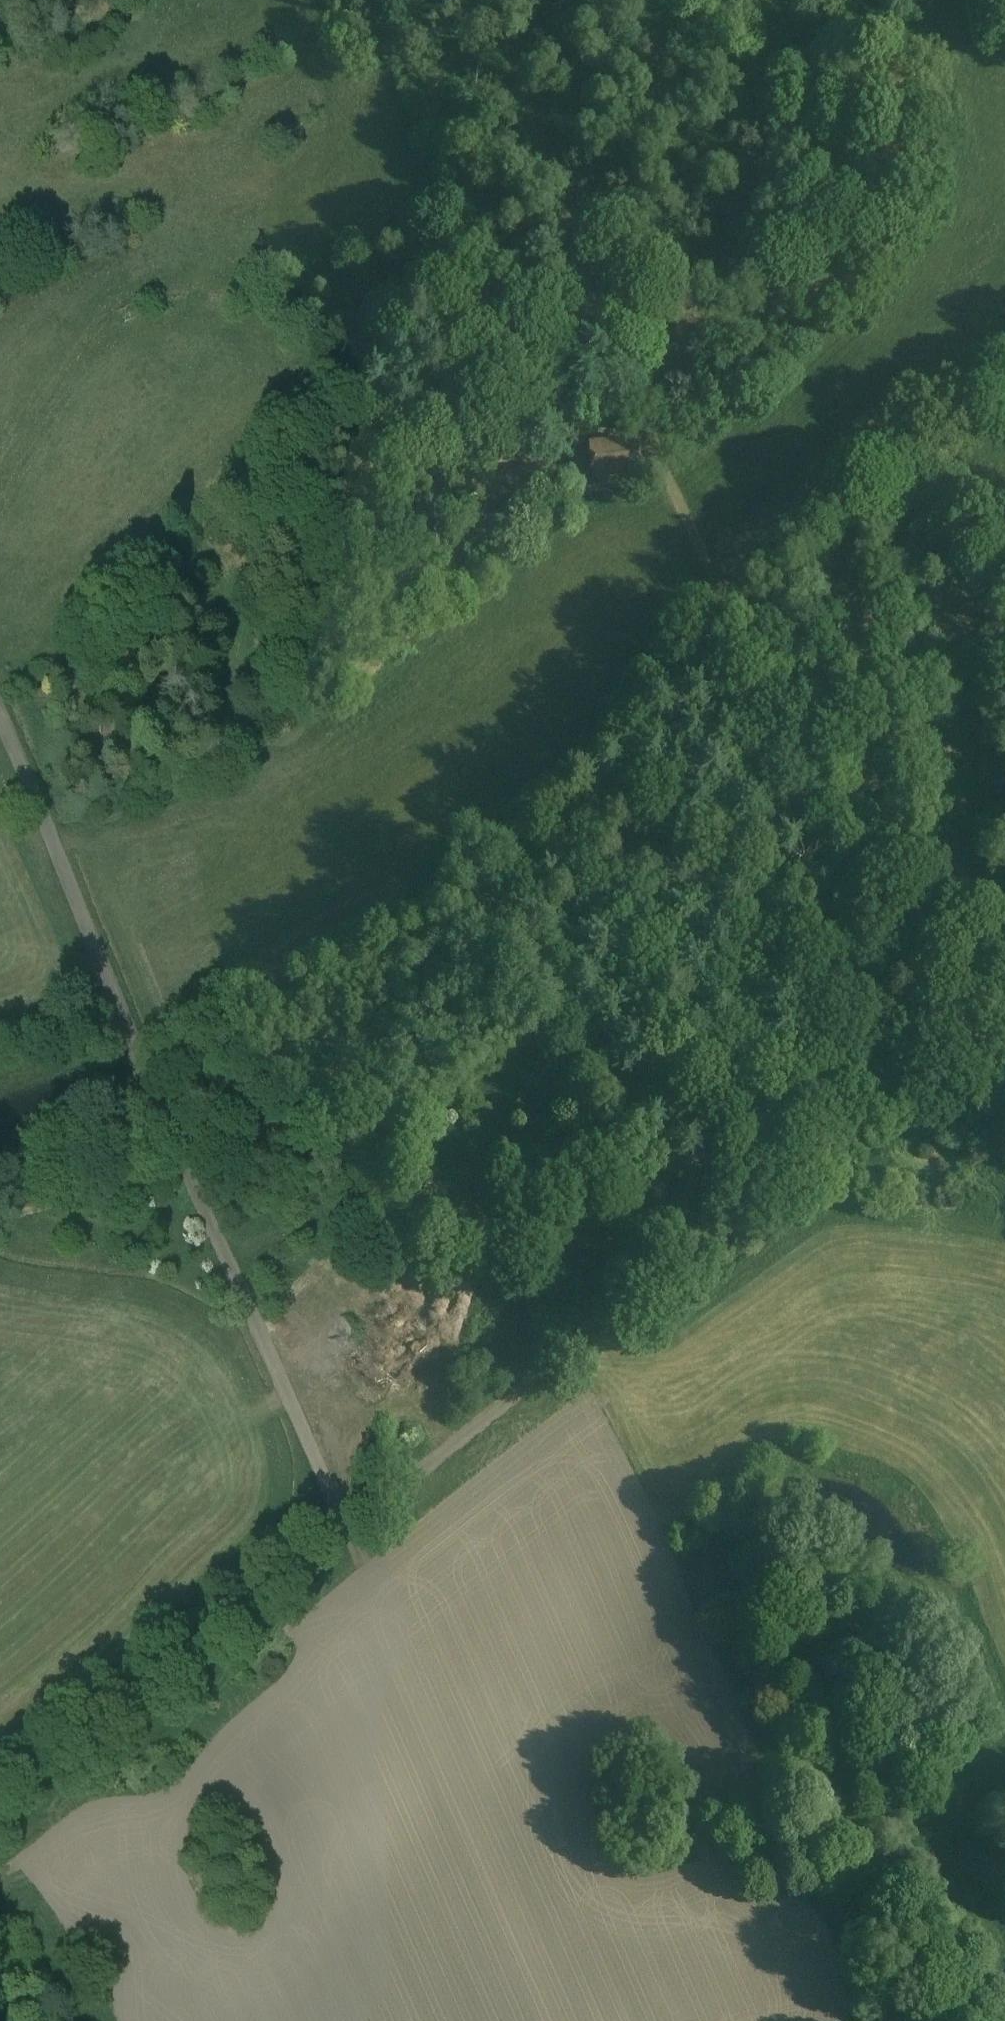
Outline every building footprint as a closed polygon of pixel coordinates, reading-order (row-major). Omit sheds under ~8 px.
[(647,478),(651,443),(599,437),(595,472),(647,478)]
